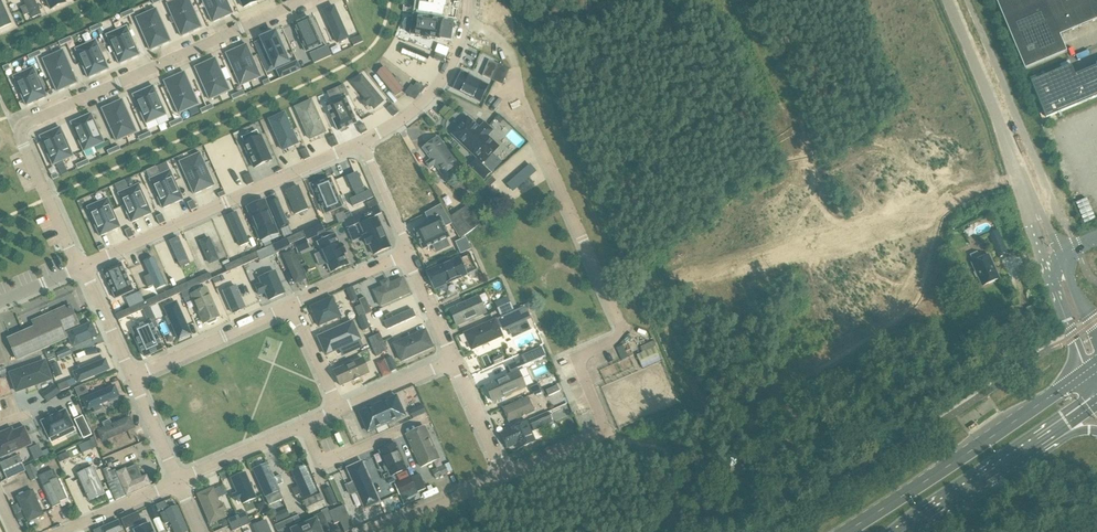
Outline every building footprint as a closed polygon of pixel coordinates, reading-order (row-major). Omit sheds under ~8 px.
[(22,24),(11,0),(10,0),(0,4),(0,15),(7,31),(22,24)] [(25,22),(36,18),(29,1),(32,0),(15,0),(25,22)] [(43,13),(52,9),(48,0),(37,0),(43,13)] [(192,32),(177,0),(176,0),(167,4),(181,37),(192,32)] [(192,32),(202,28),(190,0),(177,0),(192,32)] [(223,18),(215,0),(203,0),(213,23),(223,18)] [(223,18),(233,14),(227,0),(215,0),(223,18)] [(456,20),(458,9),(454,8),(455,3),(458,3),(459,0),(429,0),(428,4),(419,3),(418,13),(442,16),(442,18),(456,20)] [(1024,69),(1066,52),(1059,35),(1096,19),(1096,0),(995,0),(1024,69)] [(334,6),(323,11),(337,42),(348,38),(334,6)] [(146,14),(161,46),(171,42),(156,9),(146,14)] [(150,51),(161,46),(146,14),(136,18),(150,51)] [(294,24),(306,52),(321,45),(309,17),(294,24)] [(439,38),(451,40),(454,21),(445,20),(445,21),(442,21),(414,17),(413,19),(410,19),(405,21),(403,25),(404,29),(408,33),(411,33),(411,36),(421,37),(421,38),(429,39),(429,38),(439,40),(439,38)] [(117,31),(130,60),(140,55),(127,26),(117,31)] [(120,64),(130,60),(117,31),(107,35),(109,41),(120,64)] [(268,71),(288,62),(275,33),(262,39),(263,41),(256,44),(268,71)] [(361,36),(351,40),(354,46),(363,42),(361,36)] [(86,45),(99,74),(109,69),(96,40),(86,45)] [(237,49),(252,82),(262,77),(248,44),(237,49)] [(88,78),(99,74),(86,45),(76,49),(88,78)] [(435,53),(436,53),(446,57),(450,49),(438,45),(435,53)] [(328,47),(311,54),(315,63),(332,56),(328,47)] [(398,47),(395,55),(421,66),(425,58),(398,47)] [(242,86),(252,82),(237,49),(227,53),(242,86)] [(53,55),(68,88),(78,83),(63,50),(53,55)] [(436,53),(434,59),(443,63),(446,57),(436,53)] [(464,70),(490,81),(497,66),(470,54),(464,70)] [(57,92),(68,88),(53,55),(43,59),(57,92)] [(205,63),(220,96),(230,91),(216,59),(205,63)] [(280,79),(301,70),(297,62),(276,71),(280,79)] [(210,100),(220,96),(205,63),(195,68),(210,100)] [(509,69),(499,65),(492,82),(502,86),(509,69)] [(1074,75),(1070,65),(1030,82),(1045,118),(1096,96),(1096,65),(1074,75)] [(384,66),(376,72),(396,95),(404,88),(384,66)] [(24,72),(37,101),(47,97),(34,68),(24,72)] [(26,106),(37,101),(24,72),(13,77),(26,106)] [(174,77),(189,109),(199,105),(185,72),(174,77)] [(179,114),(189,109),(174,77),(164,81),(179,114)] [(364,120),(380,113),(365,79),(349,86),(364,120)] [(413,87),(422,93),(425,88),(417,82),(413,87)] [(453,95),(477,114),(487,101),(463,83),(453,95)] [(332,101),(326,104),(338,131),(357,122),(346,97),(350,95),(345,85),(328,92),(332,101)] [(143,91),(156,119),(167,115),(154,86),(143,91)] [(146,124),(156,119),(143,91),(133,95),(146,124)] [(309,139),(326,131),(312,98),(295,105),(309,139)] [(112,104),(127,137),(137,132),(122,100),(112,104)] [(117,142),(127,137),(112,104),(102,109),(117,142)] [(394,117),(399,112),(392,104),(387,109),(394,117)] [(268,117),(282,149),(299,142),(285,110),(268,117)] [(81,118),(94,147),(104,143),(92,114),(81,118)] [(84,152),(94,147),(81,118),(71,123),(84,152)] [(462,142),(483,162),(498,147),(479,130),(481,128),(477,125),(475,126),(468,119),(454,134),(457,137),(456,139),(461,143),(462,142)] [(363,122),(357,126),(361,135),(368,131),(363,122)] [(50,132),(63,161),(73,156),(60,127),(50,132)] [(53,166),(63,161),(50,132),(40,137),(53,166)] [(264,135),(246,143),(257,167),(274,159),(264,135)] [(333,148),(338,145),(334,136),(328,138),(333,148)] [(452,144),(446,148),(439,138),(424,149),(443,175),(458,164),(450,153),(455,149),(452,144)] [(231,145),(214,153),(224,177),(234,173),(228,161),(227,161),(226,158),(235,154),(231,145)] [(306,148),(300,151),(304,160),(310,158),(306,148)] [(190,157),(205,191),(216,186),(201,153),(190,157)] [(194,196),(205,191),(190,157),(187,159),(179,162),(194,196)] [(511,194),(536,174),(525,160),(513,170),(512,169),(506,174),(506,175),(499,180),(511,194)] [(470,171),(464,161),(459,165),(466,174),(470,171)] [(404,165),(393,170),(407,201),(418,197),(404,165)] [(353,202),(368,196),(355,167),(340,174),(353,202)] [(160,175),(174,205),(184,200),(171,170),(160,175)] [(254,183),(250,173),(243,176),(248,185),(254,183)] [(163,209),(174,205),(160,175),(150,179),(163,209)] [(489,188),(496,181),(492,176),(484,183),(489,188)] [(331,179),(314,186),(322,204),(319,205),(323,213),(341,205),(331,179)] [(129,189),(142,219),(153,214),(140,184),(129,189)] [(306,198),(302,200),(295,185),(287,188),(299,219),(308,216),(304,206),(309,204),(306,198)] [(132,224),(142,219),(129,189),(118,194),(132,224)] [(97,203),(110,233),(121,228),(108,198),(97,203)] [(278,198),(270,202),(280,228),(289,224),(278,198)] [(246,207),(260,242),(280,234),(265,199),(246,207)] [(369,210),(379,205),(376,199),(367,204),(369,210)] [(1084,223),(1095,219),(1087,199),(1076,203),(1084,223)] [(109,233),(110,233),(97,203),(87,207),(100,237),(109,233)] [(429,224),(414,230),(423,250),(449,238),(445,228),(452,225),(440,205),(424,214),(429,224)] [(382,213),(379,206),(353,218),(348,220),(346,221),(349,228),(382,213)] [(480,225),(466,206),(450,218),(453,223),(462,238),(480,225)] [(230,211),(243,241),(250,238),(237,208),(230,211)] [(374,258),(391,250),(378,220),(360,228),(374,258)] [(318,235),(320,242),(318,243),(323,254),(321,255),(325,263),(327,262),(332,274),(349,267),(345,256),(347,255),(342,245),(340,246),(335,235),(326,239),(323,233),(326,232),(322,223),(321,224),(320,224),(318,225),(304,231),(304,232),(306,237),(306,238),(307,240),(318,235)] [(989,234),(995,247),(1004,243),(998,230),(989,234)] [(289,238),(288,238),(291,245),(295,243),(306,238),(306,237),(304,232),(294,236),(289,238)] [(214,247),(209,236),(200,240),(210,263),(219,260),(216,253),(219,252),(216,246),(214,247)] [(161,244),(175,275),(190,268),(176,237),(161,244)] [(276,254),(292,247),(291,245),(288,238),(273,245),(276,254)] [(458,242),(463,253),(472,249),(467,238),(458,242)] [(257,252),(259,259),(260,258),(261,260),(276,254),(273,245),(260,251),(257,252)] [(164,261),(161,262),(154,247),(147,251),(160,280),(168,277),(163,266),(166,264),(164,261)] [(306,281),(293,251),(281,257),(293,287),(306,281)] [(978,257),(975,251),(969,254),(972,260),(970,261),(974,270),(973,271),(975,276),(977,276),(981,284),(998,277),(987,254),(978,257)] [(241,259),(244,265),(259,259),(257,252),(242,259),(241,259)] [(459,258),(466,273),(476,269),(469,254),(459,258)] [(435,289),(467,275),(466,273),(459,258),(428,272),(435,289)] [(226,266),(225,266),(228,272),(244,265),(241,259),(231,264),(226,266)] [(140,265),(149,285),(156,281),(147,261),(140,265)] [(121,263),(104,271),(116,298),(133,290),(121,263)] [(275,272),(257,280),(268,303),(286,295),(275,272)] [(195,280),(197,286),(213,279),(210,273),(195,280)] [(409,294),(402,279),(372,293),(379,308),(409,294)] [(195,280),(179,287),(182,293),(197,286),(195,280)] [(179,287),(163,294),(166,300),(182,293),(179,287)] [(221,293),(232,317),(246,310),(235,287),(221,293)] [(352,287),(346,290),(352,302),(358,299),(352,287)] [(202,328),(220,319),(206,288),(187,297),(202,328)] [(148,301),(147,301),(150,307),(166,300),(163,294),(148,301)] [(366,315),(372,313),(365,297),(359,300),(361,305),(365,315),(366,315)] [(458,326),(486,313),(479,297),(451,310),(458,326)] [(508,297),(495,302),(500,315),(513,310),(508,297)] [(340,319),(332,299),(309,310),(317,330),(340,319)] [(147,301),(132,308),(135,314),(150,307),(147,301)] [(176,303),(163,310),(178,343),(191,337),(176,303)] [(35,327),(8,339),(18,360),(21,359),(53,345),(67,338),(64,333),(80,326),(71,305),(33,321),(35,327)] [(151,308),(156,320),(163,317),(158,305),(151,308)] [(361,305),(355,308),(359,317),(365,315),(361,305)] [(132,308),(116,315),(118,320),(119,321),(135,314),(132,308)] [(527,308),(500,320),(505,332),(533,319),(527,308)] [(387,321),(384,322),(388,330),(416,317),(412,309),(393,318),(392,314),(385,316),(387,321)] [(359,319),(364,331),(371,328),(366,316),(359,319)] [(465,334),(472,350),(503,336),(496,320),(465,334)] [(151,321),(133,329),(145,357),(163,349),(151,321)] [(68,333),(73,346),(97,336),(92,323),(68,333)] [(361,344),(353,324),(317,339),(325,359),(361,344)] [(431,347),(424,330),(391,344),(399,361),(431,347)] [(380,333),(374,336),(378,344),(384,342),(380,333)] [(369,339),(373,348),(379,345),(378,344),(374,336),(369,339)] [(384,342),(378,344),(379,345),(379,346),(382,354),(388,351),(384,342)] [(379,345),(373,348),(377,357),(383,354),(382,354),(379,346),(379,345)] [(525,365),(546,356),(542,347),(521,356),(523,359),(525,365)] [(640,363),(659,355),(655,347),(637,355),(640,363)] [(57,354),(59,360),(72,355),(69,349),(57,354)] [(55,357),(53,351),(46,354),(48,360),(55,357)] [(392,356),(385,359),(391,372),(398,369),(392,356)] [(368,374),(362,358),(331,373),(337,385),(368,374)] [(377,363),(383,377),(391,373),(385,359),(377,363)] [(78,382),(110,369),(106,360),(85,368),(84,365),(79,367),(80,370),(74,373),(78,382)] [(11,373),(17,392),(52,379),(45,361),(11,373)] [(51,365),(56,378),(63,375),(57,362),(51,365)] [(486,386),(494,402),(526,387),(519,371),(486,386)] [(70,388),(67,381),(58,385),(59,390),(60,392),(70,388)] [(531,388),(533,394),(543,390),(540,384),(531,388)] [(549,396),(560,391),(557,384),(546,389),(549,396)] [(55,386),(42,394),(48,402),(60,393),(55,386)] [(96,412),(102,410),(100,404),(120,396),(115,386),(84,399),(88,409),(93,407),(96,412)] [(360,413),(369,432),(405,416),(397,396),(360,413)] [(502,409),(509,424),(535,412),(529,397),(502,409)] [(409,410),(413,418),(426,413),(422,404),(409,410)] [(65,432),(67,435),(75,431),(66,412),(42,423),(49,439),(65,432)] [(91,413),(85,415),(90,428),(97,425),(91,413)] [(548,413),(530,421),(534,430),(552,422),(548,413)] [(91,434),(83,416),(75,420),(83,438),(91,434)] [(103,441),(134,428),(130,418),(112,426),(110,420),(109,421),(104,423),(106,428),(99,431),(103,441)] [(537,441),(529,422),(503,434),(508,445),(522,438),(525,446),(537,441)] [(415,453),(422,467),(440,459),(425,427),(407,435),(413,448),(412,450),(413,453),(415,453)] [(31,446),(24,429),(0,439),(0,459),(31,446)] [(378,451),(390,477),(408,469),(396,442),(378,451)] [(71,458),(68,452),(58,456),(61,463),(71,458)] [(26,471),(19,455),(0,463),(0,464),(6,479),(26,471)] [(358,491),(360,496),(375,490),(363,462),(348,469),(355,484),(348,487),(351,494),(358,491)] [(25,467),(31,481),(40,478),(34,463),(25,467)] [(281,476),(275,478),(268,464),(254,470),(266,496),(270,505),(284,499),(280,490),(278,486),(284,483),(281,476)] [(258,499),(243,465),(226,472),(241,506),(258,499)] [(445,465),(432,471),(436,479),(448,473),(445,465)] [(127,496),(115,469),(111,471),(110,467),(103,469),(103,470),(111,491),(112,493),(115,501),(116,501),(127,496)] [(302,495),(304,499),(317,493),(306,467),(293,473),(299,487),(293,490),(296,497),(302,495)] [(398,475),(401,480),(410,476),(408,471),(398,475)] [(426,489),(420,474),(412,478),(418,493),(426,489)] [(93,478),(88,480),(86,476),(77,480),(88,506),(98,502),(91,487),(96,485),(93,478)] [(199,484),(214,519),(231,511),(216,477),(199,484)] [(395,485),(400,496),(415,489),(411,478),(395,485)] [(330,487),(323,490),(331,506),(337,503),(330,487)] [(420,499),(415,489),(400,496),(404,506),(420,499)] [(321,493),(304,501),(309,514),(327,507),(321,493)] [(156,505),(159,511),(168,507),(166,501),(156,505)] [(148,508),(153,519),(159,517),(157,513),(154,507),(154,506),(148,508)] [(345,531),(348,531),(354,529),(345,506),(330,512),(335,524),(341,521),(345,531)] [(274,515),(277,522),(290,517),(286,509),(274,515)] [(178,511),(161,519),(166,531),(187,531),(178,511)] [(15,515),(18,521),(25,519),(22,512),(15,515)] [(246,512),(237,516),(240,522),(241,521),(249,518),(246,512)] [(329,529),(322,512),(312,516),(312,517),(291,527),(294,531),(323,531),(329,529)] [(126,529),(140,523),(142,522),(138,513),(122,520),(126,529)] [(237,516),(228,520),(230,526),(240,522),(237,516)] [(241,521),(240,522),(242,527),(251,523),(249,518),(241,521)] [(123,531),(118,521),(102,528),(104,531),(122,531),(123,531)] [(240,522),(230,526),(233,531),(242,527),(240,522)] [(135,531),(154,531),(150,523),(134,530),(135,531)] [(252,531),(273,531),(269,523),(252,531)]
